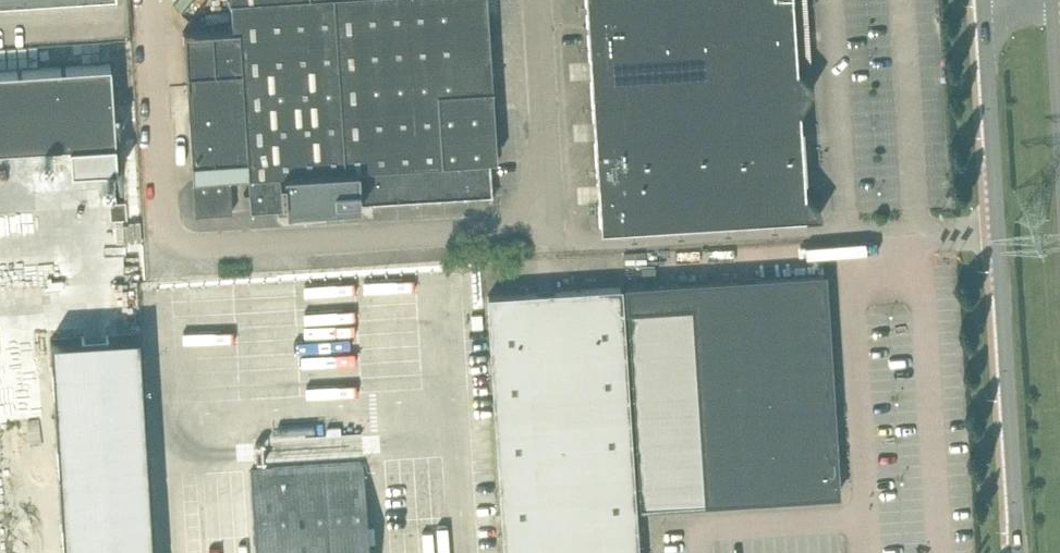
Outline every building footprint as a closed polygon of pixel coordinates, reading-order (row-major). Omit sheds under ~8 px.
[(492,185),(485,87),(487,87),(487,86),(485,86),(483,52),(470,35),(482,26),(468,10),(480,1),(480,0),(238,0),(239,25),(184,28),(190,139),(195,213),(232,210),(230,174),(248,173),(251,209),(492,194),(492,193),(496,193),(495,184),(492,185)] [(598,227),(818,211),(819,211),(802,190),(796,108),(810,85),(794,65),(789,0),(582,0),(598,227)] [(69,142),(71,168),(117,165),(111,62),(0,69),(0,147),(69,142)] [(824,274),(627,286),(628,307),(627,307),(640,505),(706,501),(838,492),(824,274)] [(620,287),(489,296),(505,552),(637,552),(620,287)] [(65,337),(79,552),(167,552),(153,331),(65,337)] [(256,552),(369,552),(364,461),(250,468),(256,552)] [(449,506),(431,507),(430,485),(411,486),(412,512),(397,513),(399,552),(451,552),(449,506)]
